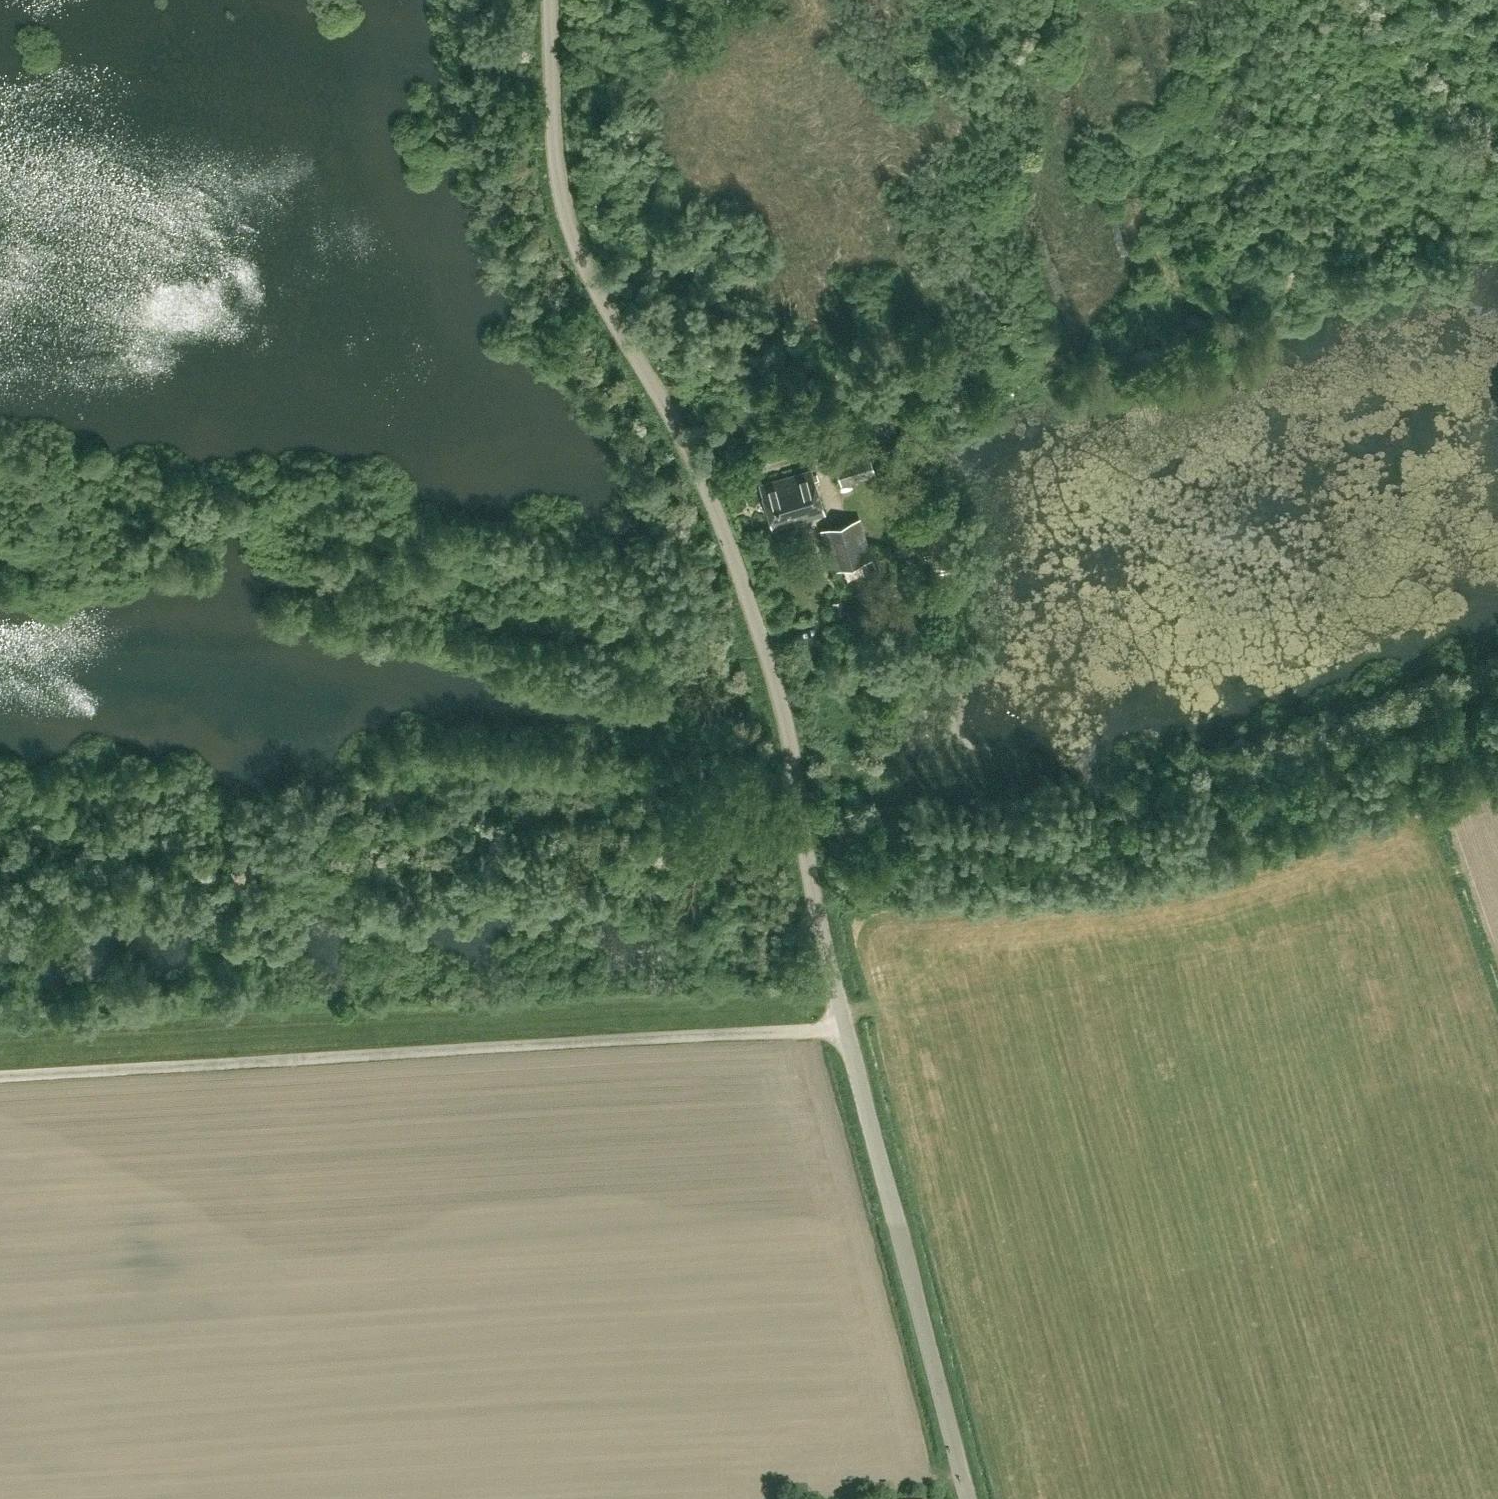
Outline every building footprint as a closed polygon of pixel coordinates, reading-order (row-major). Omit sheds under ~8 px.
[(867,449),(834,459),(841,483),(875,473),(867,449)] [(759,483),(772,527),(824,512),(811,468),(759,483)] [(860,526),(852,528),(857,547),(836,553),(833,542),(825,544),(832,569),(869,558),(860,526)] [(836,613),(844,611),(841,599),(833,602),(836,613)]
